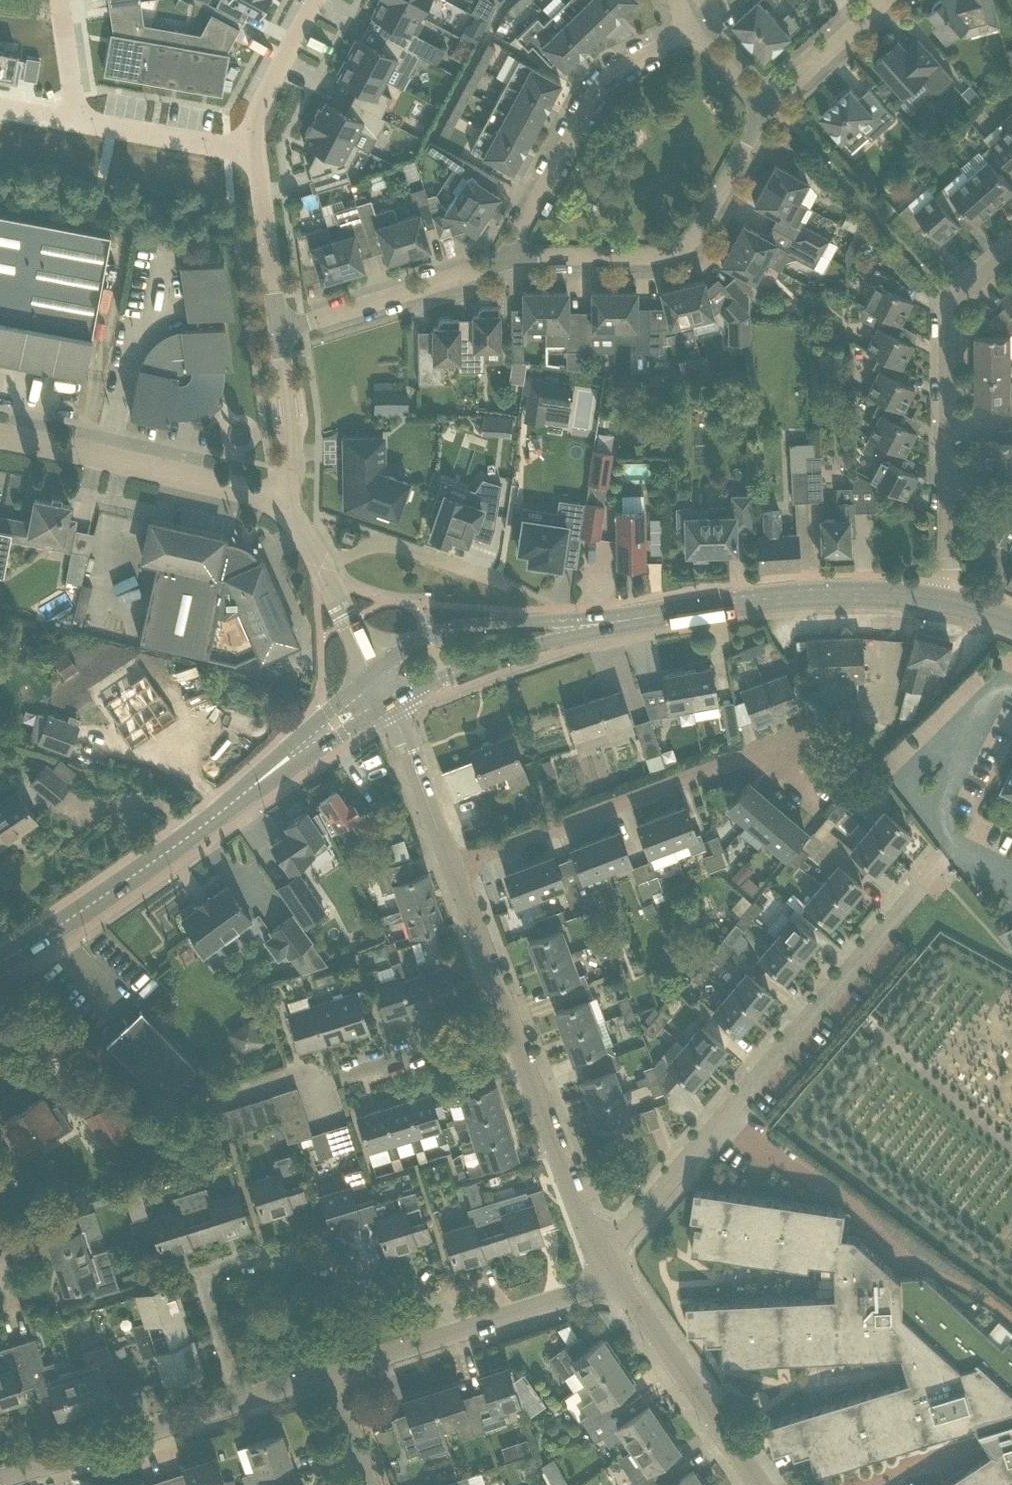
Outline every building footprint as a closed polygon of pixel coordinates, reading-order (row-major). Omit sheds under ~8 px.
[(174,5),(185,11),(189,2),(185,0),(177,0),(174,5)] [(215,7),(243,22),(249,10),(259,15),(268,0),(218,0),(215,7)] [(425,18),(420,15),(391,0),(380,0),(371,16),(392,26),(385,38),(419,56),(430,62),(433,64),(442,48),(417,35),(425,18)] [(420,15),(428,0),(391,0),(420,15)] [(472,13),(487,21),(495,5),(491,0),(479,0),(472,13)] [(537,17),(516,37),(528,49),(532,45),(546,60),(550,55),(564,70),(601,34),(568,0),(567,0),(543,23),(537,17)] [(601,34),(636,0),(568,0),(601,34)] [(791,35),(769,10),(779,1),(778,0),(760,0),(734,23),(746,36),(745,37),(753,46),(754,45),(766,58),(774,51),(775,52),(784,44),(783,42),(791,35)] [(1000,26),(993,0),(939,0),(936,3),(933,6),(935,8),(930,13),(939,23),(934,28),(948,43),(962,30),(966,35),(1000,26)] [(513,16),(522,7),(517,1),(508,10),(513,16)] [(104,70),(103,72),(145,79),(154,26),(144,24),(140,2),(109,6),(113,35),(110,34),(110,36),(115,37),(109,71),(104,70)] [(190,32),(180,85),(222,92),(222,91),(217,90),(222,56),(228,56),(228,55),(225,54),(239,28),(212,13),(200,34),(190,32)] [(154,26),(145,79),(180,85),(190,32),(154,26)] [(467,26),(461,37),(474,44),(480,33),(470,27),(467,26)] [(419,56),(385,38),(379,49),(359,39),(357,42),(355,40),(348,54),(350,56),(348,59),(386,79),(392,67),(409,76),(416,63),(419,56)] [(939,91),(954,77),(919,39),(907,50),(899,41),(874,64),(904,97),(923,80),(933,91),(939,91)] [(489,59),(495,48),(488,44),(482,55),(489,59)] [(12,75),(17,50),(0,47),(0,73),(12,75)] [(482,55),(476,66),(483,70),(489,59),(482,55)] [(419,56),(416,63),(426,69),(430,62),(419,56)] [(27,57),(23,79),(36,82),(40,60),(27,57)] [(379,92),(386,80),(386,79),(348,59),(347,62),(344,61),(337,75),(339,76),(337,79),(358,90),(352,101),(385,119),(386,119),(381,116),(390,98),(379,92)] [(536,127),(561,82),(518,60),(494,104),(536,127)] [(476,66),(470,77),(477,81),(483,70),(476,66)] [(477,81),(470,77),(464,88),(471,92),(477,81)] [(982,84),(979,88),(979,92),(983,96),(988,96),(990,92),(990,88),(987,84),(982,84)] [(464,88),(458,99),(466,103),(471,92),(464,88)] [(821,117),(843,142),(850,136),(851,138),(855,134),(854,132),(860,127),(872,140),(896,119),(870,89),(859,98),(851,89),(821,117)] [(458,99),(452,110),(460,114),(466,103),(458,99)] [(385,119),(352,101),(345,113),(325,102),(321,110),(319,108),(312,121),(358,146),(359,145),(352,142),(359,129),(375,138),(385,119)] [(494,104),(470,149),(512,172),(536,127),(494,104)] [(452,110),(446,121),(454,125),(460,114),(452,110)] [(991,145),(1008,165),(1011,169),(1011,112),(1003,120),(1003,121),(1000,125),(1000,131),(1003,134),(991,145)] [(347,168),(358,146),(312,121),(305,134),(307,135),(303,143),(318,150),(308,167),(312,179),(347,168)] [(448,136),(454,125),(446,121),(441,132),(448,136)] [(1008,165),(991,145),(981,153),(988,162),(969,178),(996,208),(1011,194),(1011,187),(1000,173),(1008,165)] [(775,164),(764,184),(797,201),(807,182),(817,193),(827,185),(806,162),(805,162),(809,166),(798,176),(775,164)] [(467,178),(456,194),(487,215),(499,196),(478,182),(484,172),(485,171),(475,166),(467,178)] [(996,208),(969,178),(963,170),(934,195),(952,215),(961,207),(977,225),(996,208)] [(811,209),(797,201),(764,184),(754,204),(800,229),(802,225),(811,209)] [(417,214),(397,220),(408,255),(430,248),(422,223),(433,220),(430,208),(424,188),(410,192),(417,214)] [(485,217),(487,215),(456,194),(444,212),(442,205),(430,208),(433,220),(435,225),(438,235),(452,231),(467,241),(473,232),(474,233),(476,231),(479,233),(488,219),(485,217)] [(961,225),(952,215),(934,195),(916,211),(909,204),(899,213),(916,233),(926,225),(941,242),(961,225)] [(371,200),(357,204),(366,234),(377,231),(387,261),(408,255),(397,220),(393,207),(375,213),(371,200)] [(332,240),(342,275),(364,268),(354,238),(366,234),(357,204),(333,211),(341,237),(332,240)] [(84,377),(110,235),(0,215),(0,362),(84,377)] [(794,240),(789,249),(743,225),(732,244),(764,262),(780,270),(789,254),(805,263),(812,249),(794,240)] [(812,249),(821,254),(828,239),(802,225),(800,229),(794,240),(812,249)] [(342,275),(332,240),(327,226),(310,232),(296,234),(301,264),(301,259),(313,257),(321,282),(342,275)] [(754,281),(764,262),(732,244),(721,264),(754,281)] [(230,362),(224,323),(222,323),(220,313),(231,311),(223,259),(182,265),(190,317),(192,317),(194,327),(183,329),(183,332),(180,333),(175,335),(171,337),(166,339),(162,342),(158,345),(155,348),(152,352),(149,356),(146,360),(144,365),(143,370),(139,369),(130,410),(168,419),(171,408),(186,409),(196,407),(206,414),(222,399),(214,389),(218,378),(219,364),(230,362)] [(869,282),(859,300),(865,304),(864,306),(878,314),(879,313),(900,324),(911,302),(893,292),(898,281),(881,271),(876,269),(869,282)] [(724,285),(733,297),(749,315),(749,294),(734,277),(724,285)] [(691,321),(713,316),(704,280),(682,286),(691,321)] [(682,286),(660,291),(664,308),(665,311),(669,327),(671,334),(677,339),(695,335),(691,321),(682,286)] [(1002,297),(1008,304),(999,313),(1011,328),(1011,287),(1002,297)] [(614,337),(614,328),(614,291),(591,291),(591,317),(579,318),(579,351),(579,356),(592,355),(592,337),(614,337)] [(636,291),(614,291),(614,328),(635,328),(635,352),(649,352),(649,328),(649,318),(636,318),(636,291)] [(545,328),(545,292),(523,292),(523,328),(545,328)] [(579,351),(579,318),(567,318),(567,292),(545,292),(545,328),(545,345),(567,345),(568,351),(579,351)] [(749,315),(733,297),(718,310),(728,321),(728,344),(749,343),(749,315)] [(864,306),(861,312),(861,320),(872,325),(872,326),(866,335),(872,339),(866,350),(879,357),(879,356),(901,368),(913,345),(894,335),(900,324),(879,313),(878,314),(864,306)] [(459,319),(458,319),(459,371),(484,371),(484,349),(499,349),(499,307),(485,307),(482,307),(481,308),(479,310),(477,313),(477,315),(473,315),(473,327),(459,328),(459,319)] [(1010,334),(1011,333),(1011,328),(999,313),(990,321),(987,317),(980,324),(980,335),(976,335),(976,356),(1010,356),(1010,334)] [(458,371),(459,371),(458,319),(444,319),(443,319),(440,321),(438,323),(438,324),(437,327),(433,327),(433,340),(419,340),(419,331),(418,331),(418,384),(444,383),(444,361),(458,361),(458,371)] [(662,328),(649,328),(649,352),(662,352),(662,343),(662,328)] [(523,346),(523,333),(511,333),(512,346),(523,346)] [(879,372),(868,393),(881,400),(881,399),(902,412),(914,389),(895,379),(901,368),(879,356),(879,357),(872,369),(879,372)] [(1010,356),(976,356),(976,379),(1010,378),(1010,356)] [(1010,378),(976,379),(977,401),(987,401),(987,412),(1011,412),(1011,379),(1010,379),(1010,378)] [(528,395),(525,415),(545,418),(546,411),(569,414),(573,390),(559,388),(529,383),(528,395)] [(407,392),(374,392),(374,416),(398,416),(398,409),(407,409),(407,392)] [(874,425),(868,437),(881,444),(882,442),(904,455),(916,432),(897,423),(902,412),(881,399),(881,400),(874,412),(868,422),(874,425)] [(500,416),(498,436),(511,438),(513,418),(500,416)] [(600,416),(598,425),(608,426),(610,418),(600,416)] [(1008,428),(1007,441),(986,441),(986,467),(1011,467),(1011,428),(1008,428)] [(438,449),(437,477),(472,477),(473,430),(453,430),(452,449),(438,449)] [(344,438),(350,494),(345,508),(367,515),(370,506),(378,509),(377,513),(390,518),(393,514),(396,515),(402,499),(406,499),(410,488),(406,485),(408,482),(383,474),(383,438),(344,438)] [(877,468),(870,481),(875,484),(905,499),(917,476),(898,466),(904,455),(882,442),(881,444),(875,455),(870,464),(873,465),(877,468)] [(583,516),(581,536),(598,538),(601,518),(603,505),(611,452),(593,450),(586,502),(585,503),(583,516)] [(805,470),(790,471),(791,503),(806,503),(805,470)] [(820,470),(805,470),(806,503),(822,503),(820,470)] [(821,519),(821,532),(822,552),(849,551),(848,535),(854,535),(853,512),(875,511),(875,484),(870,481),(869,482),(852,473),(852,501),(835,502),(836,519),(821,519)] [(437,515),(430,535),(432,536),(448,541),(450,537),(466,542),(469,535),(472,524),(476,525),(477,522),(494,528),(501,484),(482,478),(466,502),(439,493),(433,511),(438,513),(437,515)] [(693,508),(677,509),(677,525),(685,525),(685,533),(686,553),(707,552),(735,551),(734,531),(734,528),(751,527),(750,496),(735,496),(732,496),(733,515),(726,515),(726,507),(708,508),(709,521),(693,522),(693,508)] [(71,542),(71,540),(75,521),(67,519),(70,505),(63,503),(63,502),(51,500),(51,501),(34,498),(30,522),(13,519),(10,538),(43,545),(45,537),(71,542)] [(520,540),(518,550),(529,552),(529,554),(528,562),(531,563),(532,567),(545,569),(547,565),(560,567),(561,564),(563,549),(578,552),(581,536),(583,516),(585,503),(558,499),(557,512),(555,523),(523,518),(520,540)] [(615,512),(616,546),(616,566),(644,566),(644,546),(643,511),(615,512)] [(758,538),(758,550),(760,570),(798,567),(796,535),(779,536),(778,511),(762,512),(763,538),(758,538)] [(10,538),(13,519),(0,516),(0,573),(3,574),(10,538)] [(208,538),(208,535),(151,522),(143,558),(157,562),(139,640),(235,661),(266,647),(269,653),(289,644),(286,639),(294,635),(261,561),(257,563),(255,560),(254,558),(252,556),(250,554),(248,552),(245,550),(243,548),(240,547),(237,546),(208,538)] [(352,544),(355,533),(345,530),(341,540),(352,544)] [(71,550),(66,581),(81,584),(88,554),(71,550)] [(942,672),(945,664),(950,644),(948,639),(918,631),(903,687),(905,688),(898,716),(913,720),(926,668),(942,672)] [(858,703),(857,680),(863,680),(862,637),(806,639),(807,682),(819,681),(821,708),(831,708),(831,716),(844,731),(858,703)] [(750,647),(753,654),(764,649),(761,643),(750,647)] [(753,654),(750,647),(739,651),(742,658),(753,654)] [(686,670),(692,705),(693,711),(717,706),(710,666),(686,670)] [(887,752),(901,766),(987,681),(974,668),(887,752)] [(686,670),(662,674),(665,694),(669,715),(680,713),(693,711),(692,705),(686,670)] [(132,685),(103,704),(116,722),(114,724),(131,748),(149,735),(148,734),(153,730),(154,732),(176,717),(159,693),(158,694),(144,673),(130,683),(132,685)] [(785,673),(763,682),(777,718),(800,709),(793,690),(785,673)] [(762,682),(741,691),(752,721),(754,726),(769,721),(777,718),(763,682),(762,682)] [(632,731),(625,710),(619,691),(566,709),(576,739),(606,728),(609,738),(632,731)] [(740,736),(736,717),(733,702),(721,704),(728,741),(740,736)] [(50,715),(39,742),(68,753),(78,725),(50,715)] [(676,760),(669,741),(661,715),(634,724),(649,769),(676,760)] [(473,759),(441,772),(452,799),(485,787),(483,781),(505,772),(511,787),(527,781),(510,736),(470,751),(473,759)] [(543,763),(548,779),(556,776),(550,760),(543,763)] [(54,804),(70,782),(44,763),(28,784),(54,804)] [(1003,785),(1011,790),(1011,768),(1003,785)] [(727,806),(747,823),(767,799),(748,782),(727,806)] [(350,821),(359,834),(364,841),(383,828),(373,813),(370,815),(367,810),(360,815),(351,801),(346,805),(336,791),(319,802),(337,830),(350,821)] [(36,821),(17,792),(0,803),(0,846),(36,821)] [(846,793),(836,804),(844,811),(853,800),(846,793)] [(786,815),(767,799),(747,823),(765,839),(786,815)] [(820,823),(813,831),(822,838),(835,822),(844,811),(836,804),(827,815),(820,823)] [(691,853),(705,847),(699,832),(695,834),(684,806),(661,815),(672,844),(687,839),(691,853)] [(289,871),(328,845),(305,811),(285,825),(290,832),(271,845),(284,865),(285,865),(289,871)] [(884,811),(867,830),(891,851),(908,831),(884,811)] [(672,844),(661,815),(637,824),(651,860),(654,868),(678,859),(677,858),(672,844)] [(785,855),(805,831),(786,815),(765,839),(785,855)] [(867,830),(851,849),(875,870),(891,851),(867,830)] [(618,831),(595,839),(606,870),(630,861),(618,831)] [(820,865),(834,849),(822,838),(813,831),(791,858),(799,865),(808,854),(820,865)] [(723,849),(718,835),(708,839),(713,853),(723,849)] [(606,870),(595,839),(571,848),(582,879),(572,882),(580,903),(593,898),(590,890),(610,882),(606,870)] [(729,864),(723,849),(713,853),(719,868),(729,864)] [(719,868),(713,853),(703,857),(709,872),(719,868)] [(360,854),(348,860),(357,879),(369,872),(360,854)] [(528,864),(540,894),(563,885),(552,855),(528,864)] [(789,876),(799,865),(791,858),(781,869),(789,876)] [(391,866),(374,872),(382,895),(394,891),(401,910),(435,898),(427,873),(415,876),(410,859),(407,860),(391,866)] [(655,872),(654,868),(651,860),(642,864),(647,879),(657,875),(655,872)] [(516,903),(540,894),(528,864),(505,873),(516,903)] [(637,883),(647,879),(642,864),(632,868),(637,883)] [(862,885),(847,872),(838,865),(822,884),(845,904),(862,885)] [(298,873),(277,887),(304,926),(325,912),(298,873)] [(748,876),(741,884),(752,894),(759,886),(748,876)] [(829,924),(845,904),(822,884),(806,904),(829,924)] [(198,907),(181,919),(195,938),(192,940),(203,955),(218,944),(216,941),(237,925),(240,929),(251,920),(226,886),(210,898),(208,895),(196,904),(198,907)] [(444,926),(435,898),(401,910),(388,914),(391,923),(404,919),(410,937),(425,932),(444,926)] [(599,908),(595,898),(593,898),(580,903),(584,914),(599,908)] [(753,918),(763,907),(755,900),(745,911),(753,918)] [(562,910),(548,915),(552,926),(566,920),(562,910)] [(744,929),(753,918),(745,911),(740,917),(736,922),(744,929)] [(292,915),(270,931),(272,935),(287,954),(300,973),(328,964),(292,915)] [(538,931),(552,926),(548,915),(534,921),(538,931)] [(816,939),(801,926),(793,919),(776,938),(800,958),(816,939)] [(744,929),(736,922),(723,937),(724,937),(722,939),(730,945),(740,933),(744,929)] [(606,938),(601,925),(591,929),(596,942),(606,938)] [(1000,932),(1011,948),(1011,927),(1000,932)] [(539,964),(568,953),(559,929),(530,940),(539,964)] [(606,938),(596,942),(601,956),(611,953),(606,938)] [(783,977),(800,958),(776,938),(760,957),(783,977)] [(730,945),(722,939),(712,950),(708,955),(716,962),(719,965),(733,948),(730,945)] [(383,945),(372,949),(374,956),(380,959),(387,957),(383,945)] [(577,976),(568,953),(539,964),(547,988),(557,984),(561,996),(589,986),(584,973),(577,976)] [(716,962),(708,955),(701,963),(709,970),(716,962)] [(421,961),(417,962),(421,974),(425,973),(436,1007),(460,1000),(449,966),(430,972),(426,959),(421,961)] [(396,962),(392,964),(396,977),(400,975),(411,1009),(409,1010),(411,1015),(413,1015),(436,1007),(425,973),(421,974),(406,979),(401,961),(396,962)] [(709,970),(701,963),(690,976),(697,983),(709,970)] [(377,968),(367,971),(372,984),(375,983),(386,1017),(409,1010),(411,1009),(400,975),(396,977),(381,981),(377,968)] [(326,974),(328,981),(339,978),(337,971),(326,974)] [(756,981),(746,973),(730,992),(754,1012),(770,993),(756,981)] [(301,974),(285,979),(289,990),(293,988),(292,984),(303,981),(301,974)] [(317,985),(328,981),(326,974),(315,978),(317,985)] [(556,1010),(565,1034),(594,1023),(604,1020),(605,1019),(597,997),(593,998),(589,986),(561,996),(565,1007),(556,1010)] [(357,991),(333,998),(345,1036),(369,1029),(357,991)] [(754,1012),(730,992),(714,1011),(737,1031),(754,1012)] [(623,1013),(633,1009),(628,996),(618,999),(623,1013)] [(323,1043),(345,1036),(333,998),(311,1005),(323,1043)] [(311,1005),(287,1013),(293,1032),(299,1051),(323,1043),(311,1005)] [(653,1020),(661,1027),(671,1015),(663,1008),(653,1020)] [(633,1009),(623,1013),(627,1026),(637,1023),(633,1009)] [(196,1068),(141,1010),(127,1023),(122,1018),(101,1039),(161,1101),(196,1068)] [(256,1017),(229,1030),(240,1054),(267,1042),(256,1017)] [(615,1055),(610,1043),(612,1042),(604,1020),(594,1023),(565,1034),(573,1058),(583,1054),(587,1065),(615,1055)] [(653,1037),(661,1027),(653,1020),(644,1030),(653,1037)] [(684,1045),(708,1066),(724,1046),(701,1026),(684,1045)] [(654,1066),(659,1079),(664,1094),(681,1075),(691,1085),(708,1066),(684,1045),(684,1046),(678,1040),(662,1058),(661,1057),(654,1066)] [(619,1067),(615,1055),(587,1065),(591,1077),(582,1080),(591,1104),(620,1093),(612,1071),(619,1067)] [(638,1086),(648,1083),(659,1079),(654,1066),(644,1069),(646,1076),(636,1080),(638,1086)] [(664,1094),(659,1079),(648,1083),(654,1096),(662,1093),(664,1094)] [(502,1110),(495,1086),(460,1097),(465,1115),(453,1119),(456,1128),(468,1124),(467,1121),(502,1110)] [(297,1087),(273,1094),(276,1105),(300,1098),(297,1087)] [(443,1128),(441,1128),(430,1093),(405,1101),(416,1136),(419,1135),(434,1130),(438,1143),(447,1140),(443,1128)] [(629,1117),(620,1093),(591,1104),(600,1128),(629,1117)] [(273,1094),(261,1098),(269,1122),(279,1119),(276,1105),(273,1094)] [(46,1099),(43,1102),(40,1098),(4,1122),(11,1132),(6,1135),(13,1146),(18,1143),(20,1147),(36,1137),(41,1144),(49,1139),(50,1140),(70,1126),(56,1104),(51,1107),(46,1099)] [(269,1122),(261,1098),(250,1102),(258,1126),(269,1122)] [(300,1098),(276,1105),(279,1119),(304,1111),(300,1098)] [(416,1136),(405,1101),(382,1109),(393,1143),(396,1142),(410,1138),(414,1151),(423,1148),(419,1135),(416,1136)] [(132,1127),(125,1117),(121,1119),(110,1102),(86,1117),(104,1146),(128,1131),(128,1130),(132,1127)] [(238,1105),(245,1130),(258,1126),(250,1102),(238,1105)] [(656,1104),(642,1111),(652,1130),(666,1123),(656,1104)] [(238,1105),(226,1109),(234,1133),(245,1130),(238,1105)] [(226,1109),(214,1113),(222,1137),(234,1133),(226,1109)] [(393,1143),(382,1109),(357,1116),(368,1151),(387,1145),(391,1158),(400,1155),(396,1142),(393,1143)] [(510,1134),(502,1110),(467,1121),(468,1124),(473,1139),(460,1143),(463,1152),(476,1148),(475,1145),(510,1134)] [(308,1122),(304,1111),(279,1119),(283,1130),(308,1122)] [(222,1137),(214,1113),(202,1117),(209,1141),(222,1137)] [(287,1142),(312,1134),(308,1122),(283,1130),(287,1142)] [(347,1123),(334,1127),(342,1151),(355,1147),(347,1123)] [(334,1127),(323,1131),(330,1155),(342,1151),(334,1127)] [(330,1155),(323,1131),(312,1134),(319,1158),(330,1155)] [(517,1158),(510,1134),(475,1145),(476,1148),(480,1163),(468,1167),(470,1176),(484,1172),(483,1169),(517,1158)] [(279,1173),(252,1182),(263,1217),(291,1208),(290,1205),(306,1200),(291,1154),(275,1159),(279,1173)] [(361,1168),(344,1173),(348,1187),(322,1196),(327,1212),(333,1231),(361,1222),(360,1219),(376,1214),(361,1168)] [(475,1181),(464,1184),(471,1205),(482,1201),(475,1181)] [(207,1187),(190,1192),(204,1239),(220,1234),(221,1237),(248,1228),(237,1192),(211,1201),(207,1187)] [(542,1187),(526,1193),(529,1205),(504,1212),(500,1198),(483,1203),(498,1250),(513,1246),(514,1249),(542,1240),(537,1226),(553,1221),(542,1187)] [(903,1354),(915,1354),(923,1380),(914,1383),(913,1380),(769,1424),(769,1423),(767,1423),(776,1451),(793,1445),(796,1455),(811,1450),(818,1472),(975,1424),(981,1433),(979,1434),(980,1435),(982,1434),(988,1443),(986,1444),(987,1446),(989,1444),(994,1452),(944,1484),(1011,1484),(1011,1341),(1010,1339),(1003,1346),(926,1276),(900,1277),(856,1237),(843,1235),(846,1211),(844,1210),(844,1211),(698,1190),(698,1189),(696,1189),(692,1217),(705,1219),(704,1224),(696,1223),(693,1251),(809,1267),(810,1261),(835,1265),(837,1297),(689,1304),(689,1303),(688,1303),(689,1332),(707,1330),(708,1341),(724,1340),(725,1363),(903,1354)] [(402,1210),(376,1218),(387,1254),(415,1245),(414,1242),(429,1237),(415,1190),(398,1196),(402,1210)] [(189,1243),(204,1239),(190,1192),(174,1197),(179,1212),(151,1220),(162,1255),(190,1246),(189,1243)] [(472,1223),(463,1225),(444,1231),(456,1267),(484,1258),(483,1255),(498,1250),(483,1203),(467,1208),(472,1223)] [(49,1238),(57,1264),(94,1252),(89,1238),(102,1234),(94,1209),(67,1218),(71,1231),(49,1238)] [(94,1252),(57,1264),(65,1289),(87,1282),(91,1296),(119,1287),(111,1262),(107,1248),(94,1252)] [(129,1344),(138,1341),(184,1326),(179,1311),(182,1310),(173,1282),(138,1294),(146,1320),(133,1324),(134,1329),(125,1331),(129,1344)] [(189,1341),(184,1326),(138,1341),(143,1356),(156,1352),(165,1380),(200,1368),(192,1341),(189,1341)] [(581,1336),(550,1357),(564,1378),(568,1375),(577,1388),(587,1382),(618,1360),(603,1338),(588,1347),(581,1336)] [(58,1374),(54,1361),(43,1364),(35,1337),(22,1341),(31,1369),(30,1369),(38,1394),(51,1390),(58,1414),(84,1406),(72,1369),(58,1374)] [(30,1369),(31,1369),(22,1341),(0,1348),(0,1358),(1,1363),(0,1363),(0,1403),(24,1395),(17,1373),(30,1369)] [(103,1375),(116,1371),(107,1342),(82,1350),(87,1365),(72,1369),(84,1406),(110,1397),(103,1375)] [(623,1406),(616,1394),(633,1382),(618,1360),(587,1382),(597,1396),(583,1406),(589,1415),(583,1419),(590,1429),(623,1406)] [(487,1394),(474,1398),(484,1429),(505,1423),(500,1406),(518,1401),(512,1384),(506,1364),(480,1373),(487,1394)] [(462,1436),(484,1429),(474,1398),(462,1402),(455,1381),(429,1389),(441,1426),(458,1421),(462,1436)] [(532,1385),(518,1393),(526,1418),(545,1404),(532,1385)] [(430,1447),(425,1431),(441,1426),(429,1389),(404,1398),(409,1413),(395,1417),(407,1454),(430,1447)] [(633,1447),(663,1426),(648,1403),(630,1416),(623,1406),(590,1429),(597,1440),(604,1435),(609,1443),(623,1433),(633,1447)] [(679,1448),(663,1426),(633,1447),(619,1456),(629,1471),(638,1484),(648,1484),(668,1471),(661,1460),(679,1448)] [(287,1461),(291,1459),(281,1433),(248,1444),(257,1470),(242,1476),(245,1484),(255,1484),(263,1482),(291,1472),(287,1461)] [(528,1439),(518,1442),(522,1455),(532,1452),(528,1439)] [(166,1482),(167,1484),(222,1484),(219,1474),(213,1455),(183,1464),(187,1475),(166,1482)] [(556,1457),(541,1464),(551,1484),(569,1484),(556,1457)] [(694,1470),(675,1482),(668,1471),(648,1484),(704,1484),(694,1470)] [(291,1472),(263,1482),(255,1484),(300,1484),(298,1481),(295,1482),(291,1472)] [(467,1477),(444,1484),(470,1484),(467,1477)]
